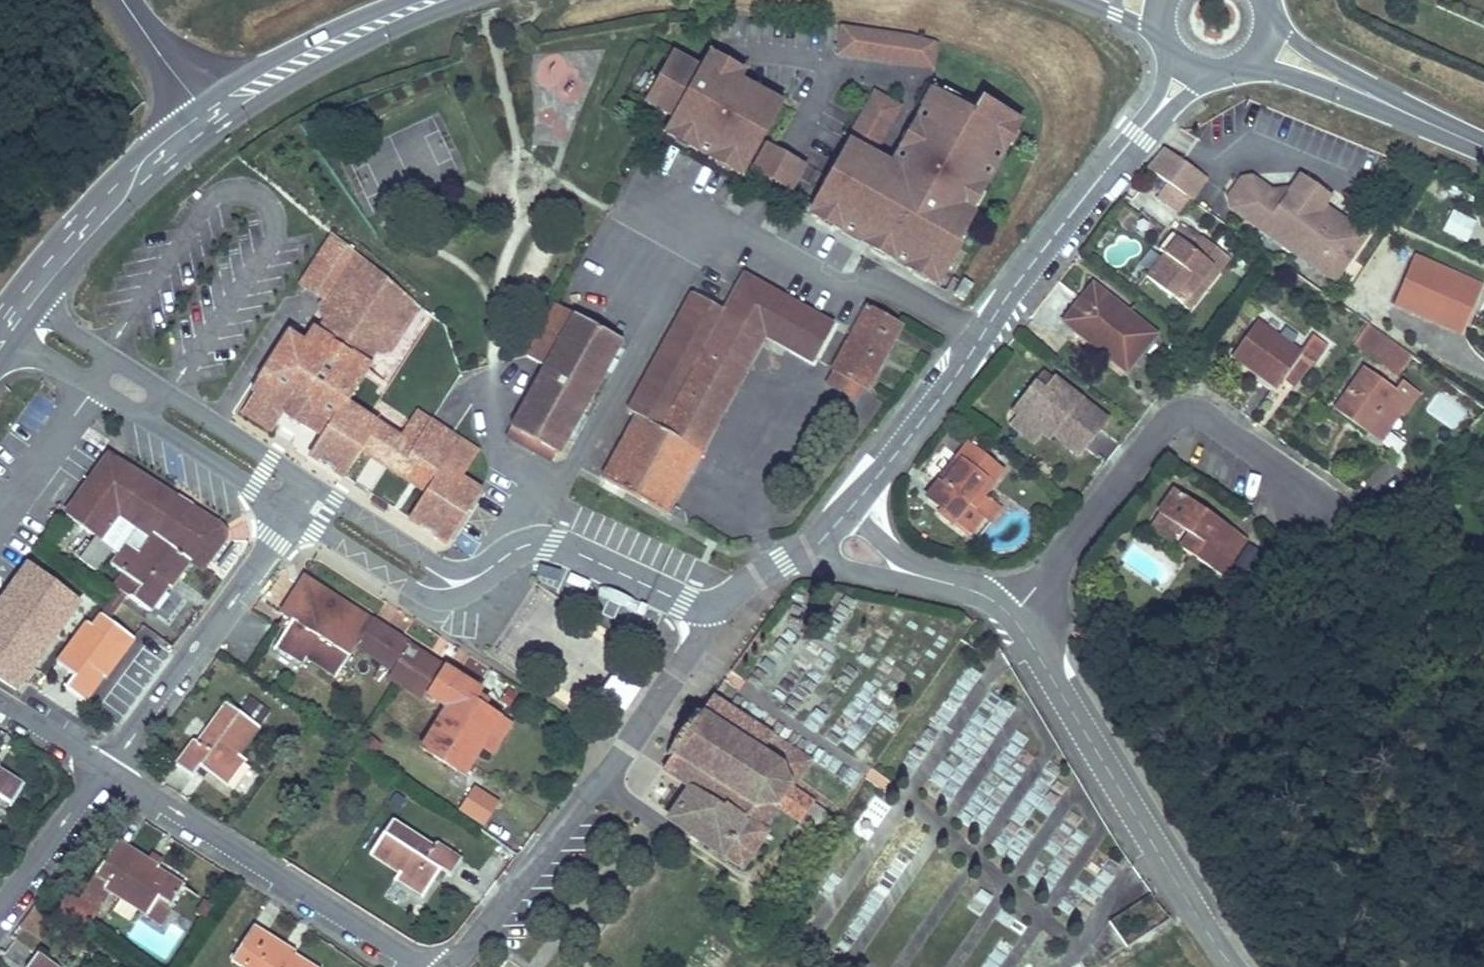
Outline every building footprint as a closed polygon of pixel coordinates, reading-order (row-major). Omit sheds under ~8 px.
[(840,25),(836,55),(931,68),(935,41),(910,35),(840,25)] [(707,53),(702,62),(734,80),(739,71),(707,53)] [(698,70),(670,54),(657,78),(646,98),(643,103),(671,119),(667,126),(746,169),(781,105),(734,80),(702,62),(698,70)] [(657,78),(649,74),(639,93),(646,98),(657,78)] [(898,107),(873,93),(811,205),(931,271),(943,278),(959,248),(956,246),(974,214),(970,212),(961,207),(977,178),(993,148),(1010,117),(981,101),(977,108),(942,89),(898,170),(872,155),(898,107)] [(1019,122),(1010,117),(993,148),(1002,153),(1019,122)] [(667,126),(662,135),(741,178),(746,169),(667,126)] [(1162,149),(1147,169),(1154,174),(1169,154),(1162,149)] [(1195,173),(1169,154),(1154,174),(1167,183),(1181,193),(1195,173)] [(1324,193),(1293,171),(1284,184),(1264,186),(1245,173),(1240,180),(1234,175),(1222,193),(1228,198),(1223,205),(1238,215),(1235,219),(1245,226),(1248,222),(1327,278),(1360,232),(1317,202),(1324,193)] [(1200,176),(1195,173),(1181,193),(1185,196),(1200,176)] [(986,183),(977,178),(961,207),(970,212),(986,183)] [(1181,193),(1167,183),(1156,197),(1179,214),(1189,199),(1185,196),(1181,193)] [(811,205),(807,214),(926,280),(931,271),(811,205)] [(1451,210),(1441,231),(1464,242),(1474,221),(1451,210)] [(419,305),(333,233),(301,283),(325,299),(321,306),(323,316),(327,319),(336,324),(327,338),(318,332),(312,328),(303,342),(291,361),(287,358),(276,361),(253,397),(247,406),(250,416),(265,426),(275,423),(283,411),(287,414),(288,419),(299,426),(304,424),(321,436),(309,454),(322,463),(329,453),(339,459),(332,469),(344,477),(362,449),(427,490),(409,518),(424,528),(430,519),(439,525),(433,534),(447,543),(481,491),(462,478),(478,452),(417,413),(400,440),(346,405),(371,366),(366,364),(375,351),(379,354),(389,351),(419,305)] [(1158,250),(1164,254),(1178,237),(1172,233),(1158,250)] [(1229,257),(1203,236),(1193,249),(1178,237),(1164,254),(1146,277),(1182,305),(1212,267),(1218,271),(1229,257)] [(1414,256),(1393,304),(1462,334),(1479,295),(1483,297),(1483,286),(1414,256)] [(1188,310),(1218,271),(1212,267),(1182,305),(1188,310)] [(834,325),(744,275),(724,311),(692,293),(627,412),(634,416),(600,478),(666,514),(673,502),(633,481),(660,431),(700,453),(764,335),(813,362),(834,325)] [(1121,307),(1093,285),(1064,322),(1127,370),(1155,333),(1127,312),(1124,316),(1118,311),(1121,307)] [(623,341),(557,304),(526,357),(544,366),(510,428),(526,437),(521,445),(534,453),(539,444),(559,455),(623,341)] [(877,370),(901,326),(867,307),(825,382),(856,400),(873,368),(877,370)] [(1127,312),(1121,307),(1118,311),(1124,316),(1127,312)] [(336,324),(327,319),(318,332),(327,338),(336,324)] [(1300,353),(1256,321),(1231,357),(1276,388),(1283,378),(1293,386),(1311,361),(1314,363),(1326,345),(1313,335),(1300,353)] [(1412,356),(1367,324),(1354,344),(1398,375),(1412,356)] [(303,342),(289,333),(250,395),(253,397),(276,361),(287,358),(291,361),(303,342)] [(1395,389),(1365,367),(1334,410),(1366,433),(1367,432),(1386,405),(1400,415),(1402,417),(1420,392),(1402,380),(1395,389)] [(859,401),(877,370),(873,368),(856,400),(859,401)] [(1053,380),(1043,373),(1036,383),(1045,390),(1053,380)] [(1036,383),(1013,411),(1019,416),(1041,433),(1048,439),(1052,435),(1079,456),(1107,419),(1055,378),(1053,380),(1045,390),(1036,383)] [(1400,415),(1386,405),(1367,432),(1381,442),(1400,415)] [(1041,433),(1019,416),(1011,426),(1033,443),(1041,433)] [(1003,469),(985,455),(992,446),(977,434),(982,429),(974,422),(969,429),(977,435),(970,444),(969,443),(926,497),(941,509),(955,519),(951,524),(967,536),(970,532),(983,516),(989,521),(999,508),(983,495),(1003,469)] [(526,437),(510,428),(505,436),(521,445),(526,437)] [(700,453),(660,431),(633,481),(673,502),(700,453)] [(556,454),(539,444),(534,453),(551,462),(556,454)] [(339,459),(329,453),(322,463),(332,469),(339,459)] [(208,519),(108,456),(66,515),(95,536),(103,542),(98,548),(91,542),(79,558),(95,570),(111,548),(118,553),(110,564),(122,574),(123,574),(133,561),(140,566),(141,564),(147,568),(166,543),(181,554),(208,519)] [(1246,539),(1175,490),(1149,527),(1171,542),(1181,529),(1190,535),(1181,548),(1221,576),(1246,539)] [(955,519),(941,509),(938,513),(951,524),(955,519)] [(221,527),(208,519),(181,554),(166,543),(147,568),(141,564),(140,566),(133,561),(123,574),(122,574),(113,586),(119,590),(101,614),(108,619),(126,595),(150,613),(168,587),(171,589),(192,561),(202,568),(224,538),(225,537),(226,535),(226,533),(225,532),(225,530),(224,529),(223,529),(221,527)] [(439,525),(430,519),(424,528),(433,534),(439,525)] [(103,542),(95,536),(91,542),(98,548),(103,542)] [(209,563),(227,576),(244,553),(226,540),(209,563)] [(1257,550),(1248,544),(1235,564),(1244,570),(1257,550)] [(30,565),(15,586),(22,591),(0,622),(0,679),(19,691),(43,659),(25,646),(35,632),(40,635),(45,628),(58,637),(83,603),(30,565)] [(373,621),(311,581),(301,584),(282,613),(292,620),(276,646),(304,664),(307,659),(336,678),(357,645),(372,621),(373,621)] [(15,586),(0,606),(0,622),(22,591),(15,586)] [(108,619),(101,614),(92,626),(87,622),(56,664),(73,676),(64,688),(84,703),(102,677),(100,676),(107,666),(111,669),(134,638),(108,619)] [(409,644),(373,621),(372,621),(357,645),(394,669),(402,655),(409,644)] [(25,646),(43,659),(58,637),(45,628),(40,635),(35,632),(25,646)] [(422,653),(409,644),(402,655),(412,661),(418,659),(422,653)] [(444,667),(422,653),(418,659),(412,661),(402,655),(394,669),(389,676),(424,699),(427,694),(444,667)] [(104,679),(111,669),(107,666),(100,676),(102,677),(104,679)] [(499,717),(473,701),(480,690),(444,667),(427,694),(448,707),(422,748),(457,771),(475,741),(481,745),(499,717)] [(808,761),(712,697),(703,710),(698,707),(666,754),(671,757),(663,769),(688,785),(763,836),(765,833),(762,831),(778,806),(800,821),(797,825),(818,839),(833,816),(791,787),(808,761)] [(260,727),(227,703),(198,742),(195,740),(176,765),(192,777),(200,767),(225,786),(245,759),(240,755),(260,727)] [(509,724),(499,717),(481,745),(492,751),(509,724)] [(481,745),(475,741),(457,771),(463,775),(481,745)] [(12,805),(25,784),(0,769),(0,798),(12,805)] [(763,836),(688,785),(659,828),(738,881),(767,838),(763,836)] [(497,806),(472,790),(461,806),(486,823),(497,806)] [(451,877),(463,859),(437,841),(435,845),(394,817),(371,852),(399,871),(396,876),(423,895),(441,870),(451,877)] [(155,873),(146,868),(150,861),(117,839),(111,848),(101,864),(80,896),(100,909),(111,891),(147,915),(159,898),(171,906),(184,885),(158,868),(155,873)] [(101,864),(111,848),(106,845),(96,861),(101,864)] [(162,861),(154,855),(150,861),(146,868),(155,873),(158,868),(162,861)] [(966,906),(979,916),(992,898),(980,888),(966,906)] [(97,913),(66,893),(56,909),(87,929),(97,913)] [(171,906),(159,898),(147,915),(160,923),(171,906)] [(215,906),(205,900),(195,914),(206,921),(215,906)] [(283,951),(285,947),(253,926),(231,960),(242,966),(312,966),(294,956),(293,958),(283,951)] [(296,953),(285,947),(283,951),(293,958),(294,956),(296,953)] [(37,954),(28,966),(55,966),(37,954)]
